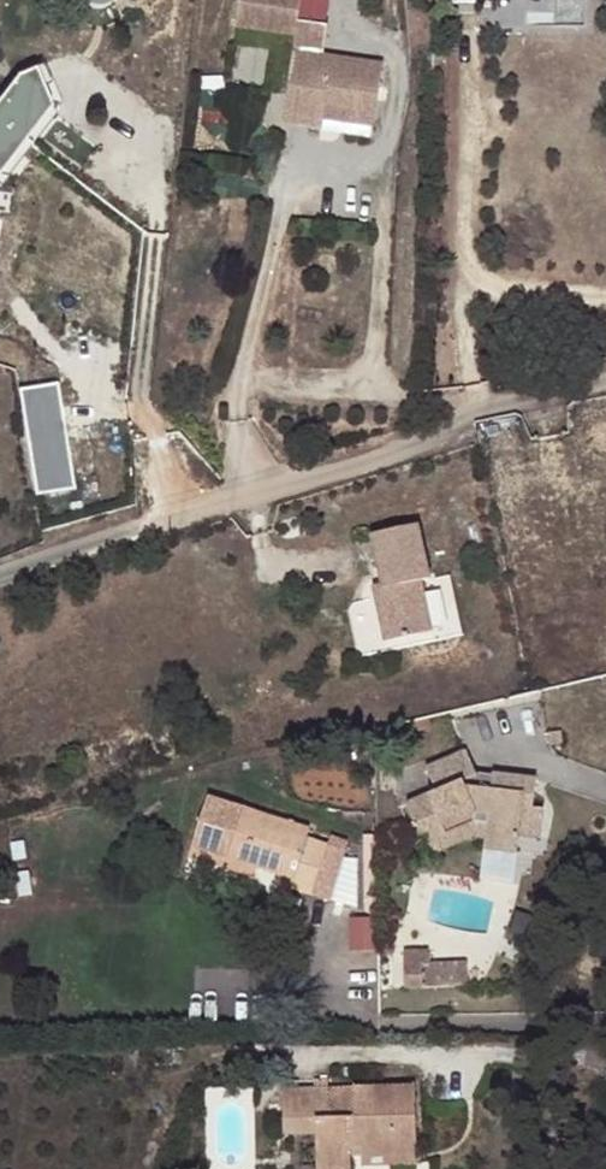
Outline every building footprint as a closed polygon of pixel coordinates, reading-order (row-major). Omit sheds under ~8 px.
[(235,29),(294,38),(293,51),(284,115),(323,121),(374,128),(382,63),(323,54),(327,26),(297,22),(300,0),(239,0),(235,29)] [(433,9),(455,8),(455,0),(433,0),(433,9)] [(34,69),(18,76),(0,100),(0,175),(51,107),(34,69)] [(323,121),(284,115),(282,124),(322,130),(323,121)] [(17,387),(38,494),(77,486),(57,380),(17,387)] [(423,520),(377,529),(391,594),(382,596),(391,639),(438,628),(427,578),(436,576),(423,520)] [(444,780),(419,795),(438,834),(486,809),(486,797),(496,796),(496,837),(536,835),(533,787),(541,787),(541,759),(485,763),(472,738),(435,759),(444,780)] [(317,823),(215,790),(198,843),(231,854),(299,877),(296,885),(317,891),(334,840),(314,832),(317,823)] [(353,845),(334,840),(317,891),(337,896),(353,845)] [(198,843),(195,852),(227,863),(231,854),(198,843)] [(428,950),(402,951),(404,990),(467,986),(466,961),(428,963),(428,950)] [(295,1087),(295,1133),(329,1133),(331,1168),(361,1168),(361,1148),(374,1147),(376,1153),(425,1154),(427,1086),(295,1087)]
